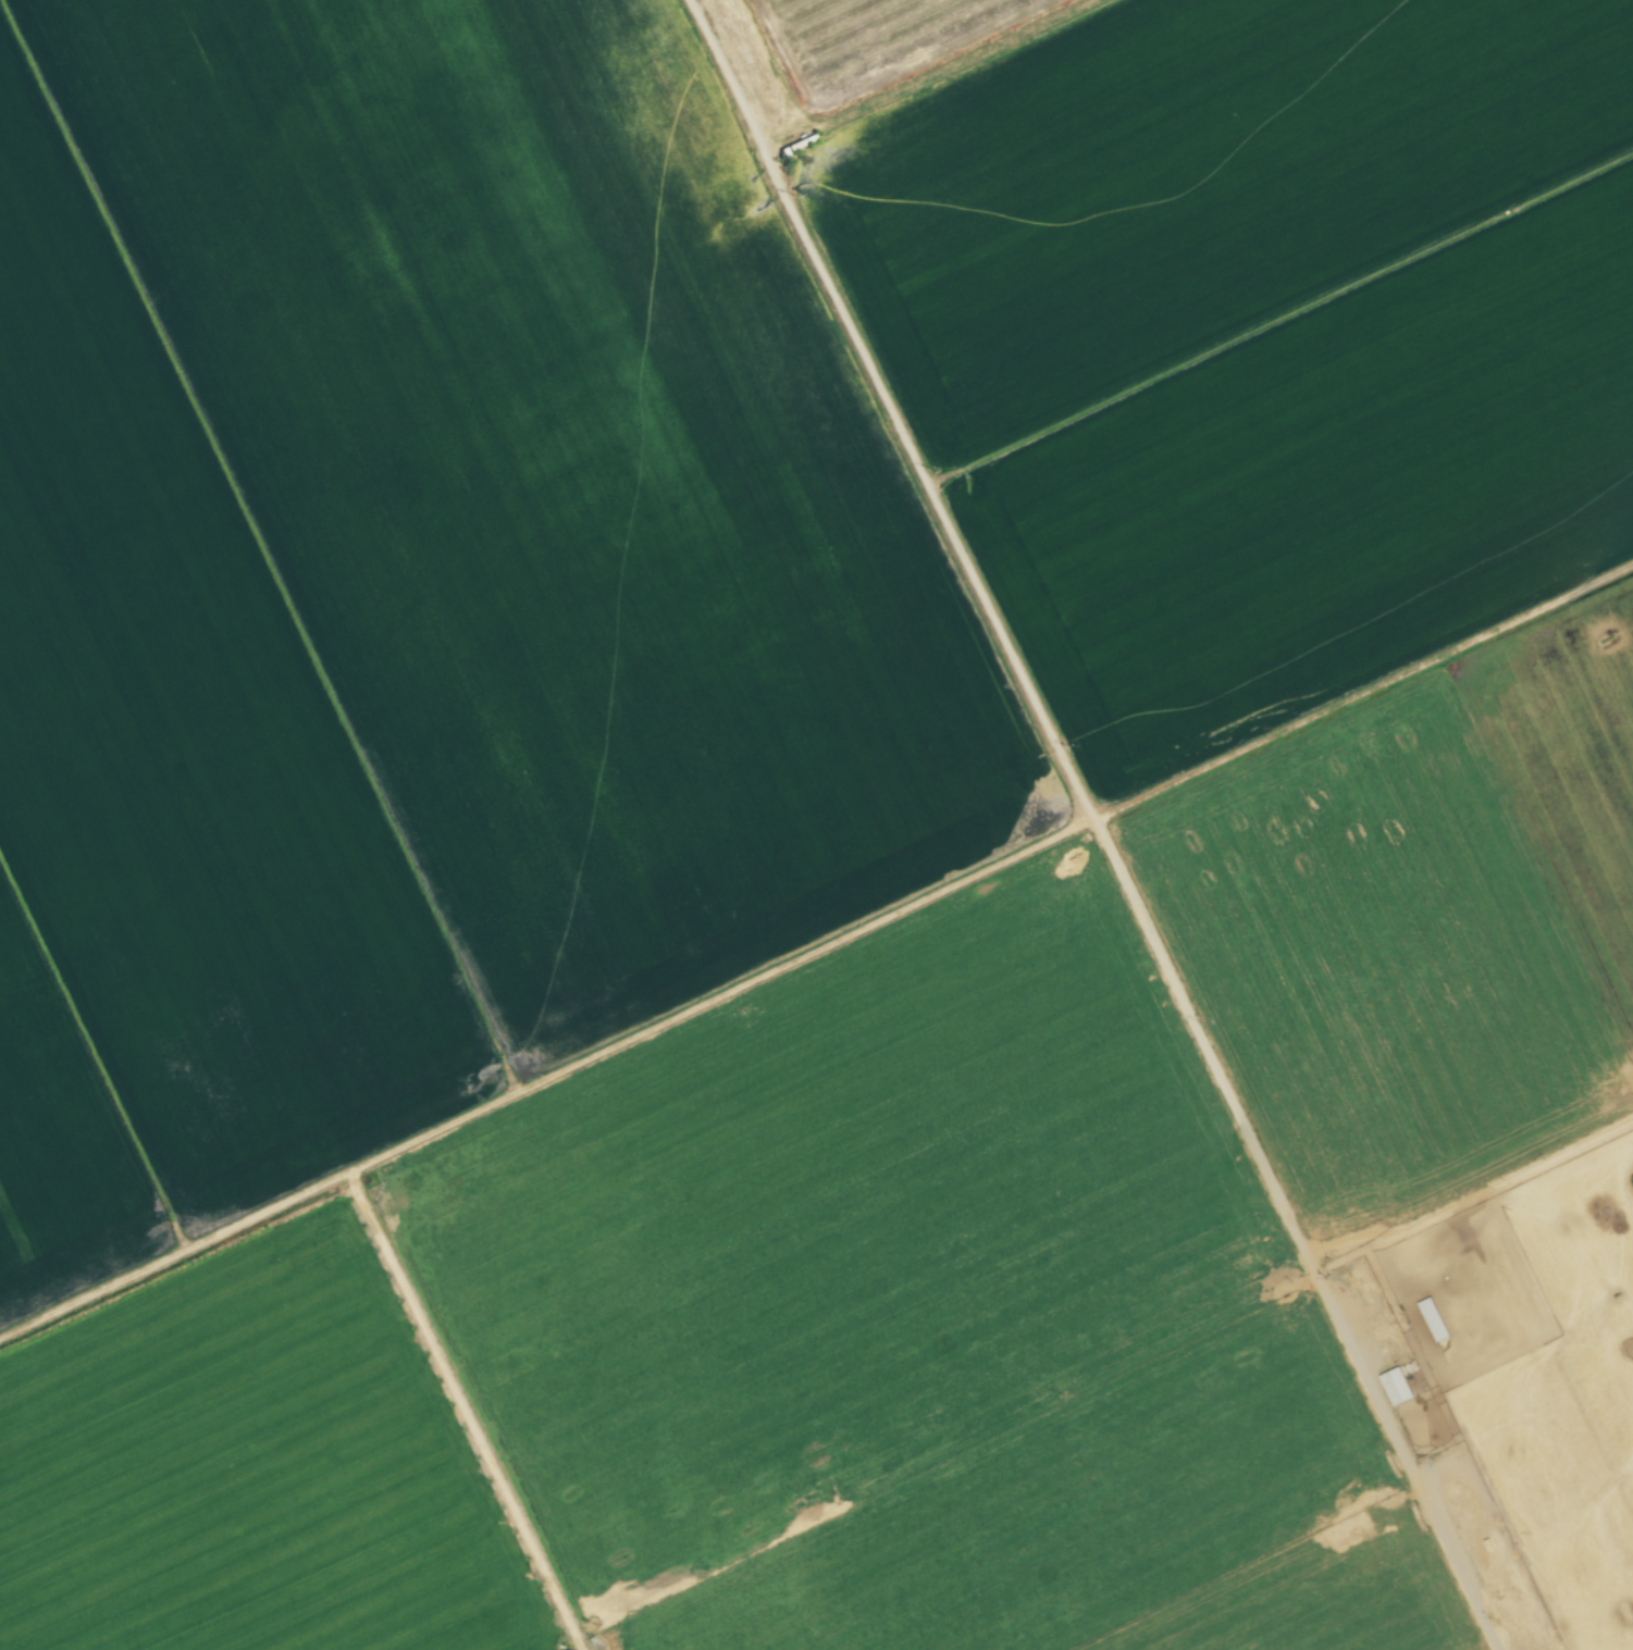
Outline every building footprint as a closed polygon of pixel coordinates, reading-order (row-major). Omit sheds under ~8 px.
[(1431,1305),(1429,1300),(1419,1303),(1434,1343),(1446,1339),(1434,1304),(1431,1305)] [(1392,1408),(1413,1400),(1400,1369),(1379,1377),(1392,1408)]
